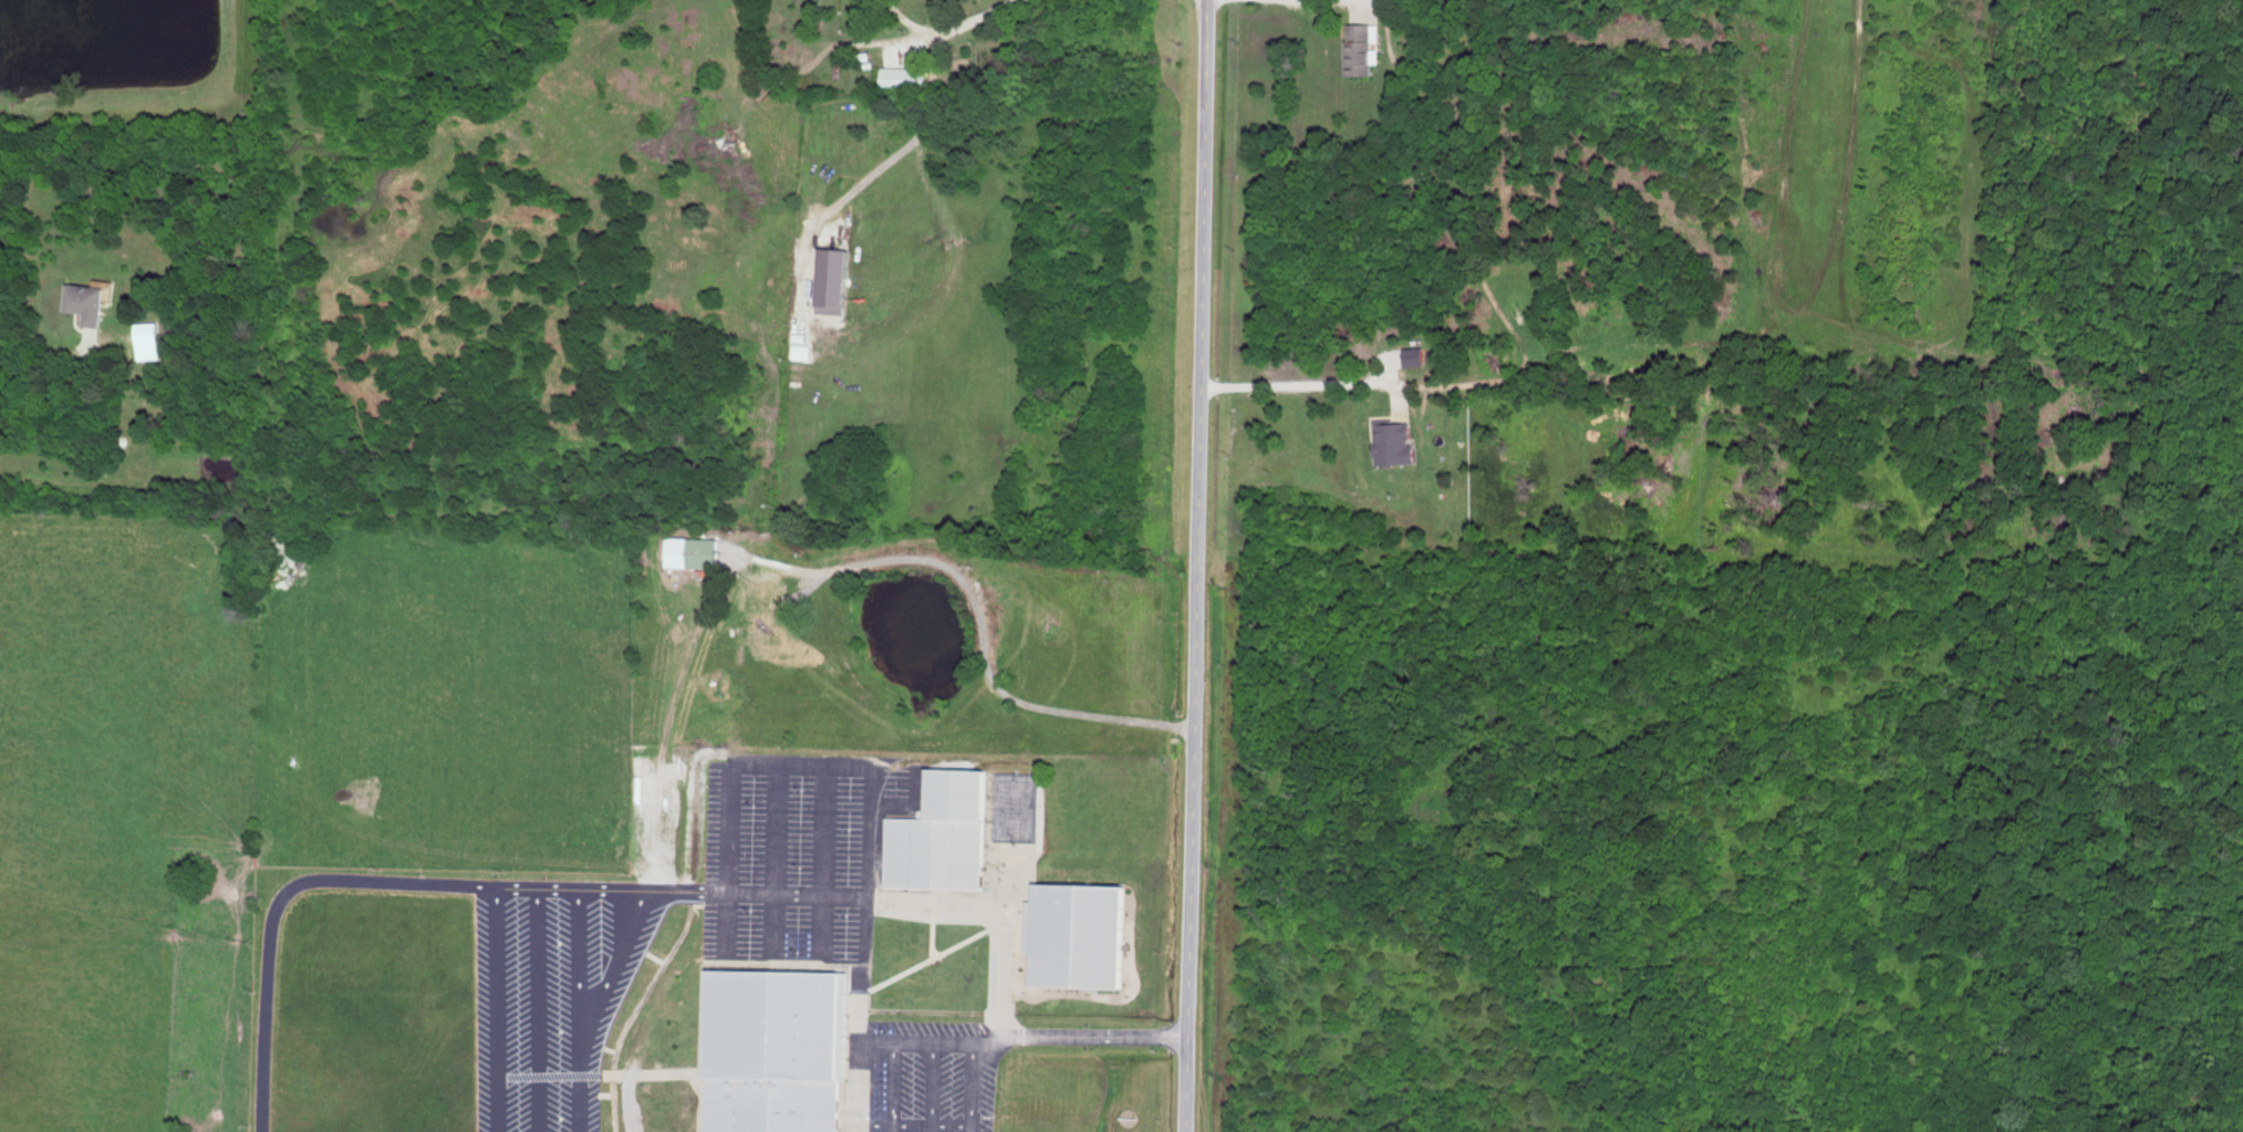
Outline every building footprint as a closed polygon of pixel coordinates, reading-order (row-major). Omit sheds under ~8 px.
[(1348,74),(1375,73),(1374,40),(1380,40),(1380,21),(1347,22),(1348,74)] [(883,65),(882,88),(929,89),(930,66),(883,65)] [(851,247),(822,246),(820,303),(850,304),(851,247)] [(109,286),(70,282),(67,310),(87,312),(85,324),(104,326),(109,286)] [(139,359),(163,358),(161,320),(138,321),(139,359)] [(1428,363),(1425,344),(1407,347),(1410,366),(1428,363)] [(1412,421),(1379,421),(1379,463),(1418,462),(1418,443),(1413,443),(1412,421)] [(721,537),(670,536),(670,566),(721,566),(721,537)] [(987,888),(990,769),(931,767),(930,809),(920,808),(920,817),(890,816),(888,885),(987,888)] [(1133,885),(1039,883),(1039,900),(1030,900),(1029,952),(1038,952),(1037,985),(1130,988),(1133,885)] [(706,973),(707,1131),(849,1131),(848,969),(706,973)]
